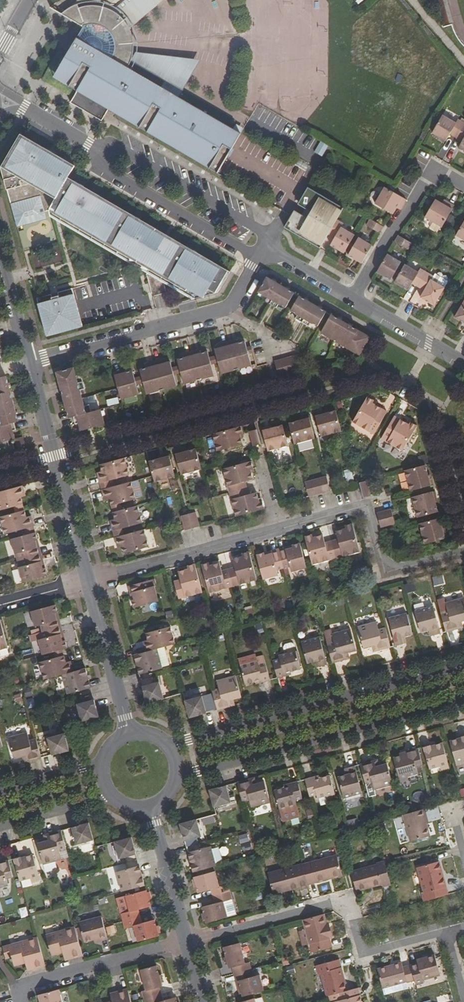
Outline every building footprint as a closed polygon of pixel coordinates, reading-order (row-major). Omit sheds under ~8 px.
[(128,26),(159,1),(161,3),(164,0),(59,0),(57,1),(52,6),(51,7),(77,22),(83,26),(85,27),(70,55),(68,54),(63,61),(65,62),(62,67),(64,68),(58,78),(70,85),(69,86),(77,91),(70,103),(91,115),(102,121),(108,109),(109,108),(140,126),(140,128),(148,132),(148,131),(210,167),(210,168),(218,173),(236,141),(228,137),(233,129),(179,97),(171,92),(167,100),(159,95),(164,88),(128,67),(117,60),(119,55),(120,50),(120,44),(119,39),(117,34),(115,29),(115,28),(117,26),(122,32),(128,26)] [(130,29),(128,26),(122,32),(117,26),(115,28),(115,29),(117,34),(119,39),(120,44),(120,50),(119,55),(117,60),(128,67),(130,61),(132,54),(133,47),(133,40),(132,35),(130,29)] [(170,86),(174,88),(171,92),(179,97),(189,80),(181,75),(180,77),(176,75),(170,86)] [(171,92),(164,88),(159,95),(167,100),(171,92)] [(442,115),(432,132),(446,140),(450,133),(456,137),(463,124),(463,122),(458,119),(455,123),(442,115)] [(241,133),(233,129),(228,137),(236,141),(241,133)] [(99,197),(88,190),(81,185),(80,185),(77,190),(71,186),(73,183),(67,179),(68,178),(69,177),(75,166),(60,158),(59,160),(57,163),(54,161),(50,159),(46,155),(42,150),(40,149),(41,148),(36,146),(20,137),(1,169),(2,172),(16,220),(21,219),(20,215),(44,208),(45,211),(48,210),(49,213),(53,212),(68,222),(69,226),(73,225),(81,229),(82,234),(86,233),(94,237),(95,241),(99,240),(106,244),(106,248),(111,247),(118,251),(119,256),(124,255),(138,263),(136,266),(147,273),(150,283),(152,293),(167,290),(165,283),(164,280),(167,280),(194,295),(195,298),(218,292),(220,290),(222,286),(230,272),(216,264),(215,263),(212,268),(206,265),(208,262),(198,256),(199,254),(199,253),(169,236),(168,239),(164,236),(160,232),(158,230),(137,217),(136,217),(133,223),(128,220),(130,217),(125,214),(118,209),(99,198),(99,197)] [(316,152),(323,156),(329,145),(321,141),(316,152)] [(42,150),(46,155),(50,159),(54,161),(57,163),(59,160),(60,158),(63,155),(42,147),(41,148),(40,149),(42,150)] [(80,185),(81,185),(82,182),(69,177),(68,178),(67,179),(73,183),(71,186),(77,190),(80,185)] [(299,213),(295,211),(292,216),(285,228),(320,248),(328,233),(336,219),(343,208),(308,188),(298,205),(303,207),(299,213)] [(386,188),(376,204),(393,214),(397,209),(400,211),(407,200),(386,188)] [(426,217),(442,227),(455,206),(448,201),(445,200),(442,204),(436,200),(426,217)] [(47,219),(45,211),(44,208),(20,215),(21,219),(23,225),(47,219)] [(50,216),(69,227),(69,226),(68,222),(53,212),(49,213),(50,216)] [(331,245),(344,253),(349,246),(350,243),(355,235),(342,227),(344,224),(336,219),(328,233),(335,238),(331,245)] [(371,219),(367,225),(380,233),(384,226),(371,219)] [(69,227),(82,235),(82,234),(81,229),(73,225),(69,226),(69,227)] [(168,239),(169,236),(158,230),(160,232),(164,236),(168,239)] [(94,237),(86,233),(82,234),(82,235),(93,241),(95,241),(94,237)] [(395,242),(409,249),(412,243),(399,235),(395,242)] [(349,255),(362,263),(372,245),(359,238),(355,245),(350,243),(349,246),(353,248),(349,255)] [(93,241),(107,249),(106,248),(106,244),(99,240),(95,241),(93,241)] [(107,249),(119,257),(119,256),(118,251),(111,247),(106,248),(107,249)] [(216,264),(217,262),(199,252),(199,253),(199,254),(198,256),(208,262),(206,265),(212,268),(215,263),(216,264)] [(377,272),(391,280),(395,273),(399,276),(401,273),(397,270),(401,262),(388,254),(377,272)] [(49,265),(50,256),(39,255),(38,264),(49,265)] [(119,257),(136,266),(138,263),(124,255),(119,256),(119,257)] [(418,272),(405,265),(401,273),(399,276),(395,283),(408,290),(412,283),(418,287),(427,272),(421,269),(418,272)] [(433,276),(427,272),(418,287),(424,290),(421,297),(434,305),(444,288),(431,280),(433,276)] [(267,278),(259,292),(265,295),(263,299),(270,303),(280,285),(267,278)] [(167,280),(164,280),(165,283),(192,299),(195,298),(194,295),(167,280)] [(280,285),(270,303),(276,307),(278,303),(285,307),(294,293),(280,285)] [(74,295),(38,304),(47,337),(83,327),(74,295)] [(312,304),(299,296),(291,310),(297,314),(295,318),(302,322),(312,304)] [(463,323),(463,301),(454,317),(463,323)] [(326,312),(312,304),(302,322),(308,326),(311,321),(318,325),(326,312)] [(334,340),(344,322),(331,315),(321,332),(334,340)] [(347,348),(358,330),(344,322),(334,340),(347,348)] [(359,355),(369,337),(358,330),(347,348),(359,355)] [(235,339),(228,341),(236,369),(251,365),(248,354),(253,353),(251,346),(246,347),(244,341),(236,343),(235,339)] [(216,355),(212,356),(214,362),(218,361),(221,373),(236,369),(228,341),(220,343),(222,347),(214,349),(216,355)] [(198,350),(191,352),(199,379),(214,375),(210,363),(214,362),(212,356),(209,357),(207,351),(199,354),(198,350)] [(179,366),(175,367),(176,371),(180,371),(184,383),(199,379),(191,352),(184,354),(185,357),(177,360),(179,366)] [(297,355),(274,361),(278,377),(301,371),(297,355)] [(161,360),(154,362),(161,389),(176,385),(173,373),(176,371),(175,367),(172,368),(170,362),(162,364),(161,360)] [(141,376),(138,377),(139,382),(143,381),(146,394),(161,389),(154,362),(146,364),(147,368),(140,370),(141,376)] [(64,380),(65,387),(83,382),(81,374),(76,375),(74,368),(57,373),(59,381),(64,380)] [(124,370),(114,373),(120,397),(138,393),(135,383),(139,382),(138,377),(134,378),(132,372),(125,374),(124,370)] [(0,378),(0,394),(10,391),(6,377),(0,378)] [(85,388),(83,382),(65,387),(67,393),(63,394),(65,403),(82,398),(80,390),(85,388)] [(0,394),(0,411),(14,407),(10,391),(0,394)] [(374,400),(367,396),(352,422),(374,435),(387,411),(372,403),(374,400)] [(110,406),(121,404),(119,397),(108,400),(110,406)] [(84,406),(82,398),(65,403),(68,412),(71,411),(73,417),(92,412),(90,404),(84,406)] [(0,411),(0,427),(14,423),(18,422),(14,407),(0,411)] [(100,409),(92,412),(73,417),(75,423),(80,423),(81,431),(104,424),(100,409)] [(321,437),(341,431),(336,410),(315,415),(321,437)] [(411,421),(409,424),(394,415),(381,439),(402,451),(418,425),(411,421)] [(294,444),(315,438),(309,417),(288,423),(294,444)] [(0,427),(0,443),(14,439),(12,431),(16,430),(14,423),(0,427)] [(283,424),(262,430),(268,451),(288,445),(283,424)] [(241,426),(212,434),(217,451),(243,444),(240,433),(243,433),(241,426)] [(256,429),(249,431),(253,446),(260,444),(256,429)] [(22,437),(14,439),(17,448),(25,446),(22,437)] [(196,448),(175,454),(181,475),(202,469),(196,448)] [(169,455),(148,461),(154,482),(175,476),(169,455)] [(125,457),(100,464),(102,471),(97,473),(101,489),(110,487),(109,480),(129,474),(125,457)] [(223,469),(229,493),(247,488),(245,481),(253,479),(251,469),(253,469),(251,461),(223,469)] [(404,470),(410,491),(431,485),(426,464),(404,470)] [(305,482),(308,496),(330,490),(326,476),(305,482)] [(371,495),(367,480),(359,482),(363,497),(371,495)] [(110,487),(101,489),(104,500),(109,499),(113,512),(122,509),(120,503),(136,499),(131,481),(110,487)] [(13,506),(15,512),(24,509),(21,497),(26,496),(23,485),(0,492),(0,510),(13,506)] [(247,488),(229,493),(235,516),(265,508),(263,501),(260,502),(257,492),(249,494),(247,488)] [(433,491),(412,497),(417,517),(439,512),(433,491)] [(122,509),(113,512),(115,519),(110,520),(114,537),(123,534),(122,528),(142,522),(138,505),(122,509)] [(15,512),(0,516),(0,517),(4,534),(24,528),(26,534),(36,532),(31,515),(26,516),(24,509),(15,512)] [(376,512),(381,527),(395,523),(391,509),(376,512)] [(195,512),(181,515),(185,530),(199,526),(195,512)] [(440,518),(419,523),(425,544),(446,538),(440,518)] [(331,541),(336,558),(360,552),(352,523),(345,525),(346,528),(336,531),(338,539),(331,541)] [(123,534),(114,537),(117,548),(122,546),(124,553),(149,546),(144,529),(123,534)] [(36,532),(26,534),(11,538),(17,560),(42,553),(36,532)] [(312,565),(336,558),(331,541),(324,542),(323,534),(313,537),(312,534),(305,536),(312,565)] [(278,548),(284,568),(290,566),(291,571),(306,568),(299,542),(278,548)] [(277,570),(284,568),(278,548),(256,554),(263,579),(278,575),(277,570)] [(234,567),(228,568),(233,586),(256,580),(249,551),(241,553),(242,556),(232,559),(234,567)] [(48,575),(42,553),(17,560),(22,582),(48,575)] [(233,586),(228,568),(222,570),(219,562),(210,565),(209,562),(201,564),(209,593),(233,586)] [(178,598),(202,592),(194,563),(187,565),(188,568),(178,571),(180,579),(174,580),(178,598)] [(133,607),(158,600),(153,579),(128,586),(133,607)] [(446,632),(463,627),(462,621),(463,621),(463,598),(463,597),(445,602),(447,611),(440,613),(446,632)] [(40,624),(41,631),(62,625),(56,604),(31,611),(35,626),(40,624)] [(430,636),(440,633),(433,606),(415,611),(420,633),(428,630),(430,636)] [(388,618),(396,646),(406,643),(405,637),(412,635),(406,613),(388,618)] [(8,648),(0,619),(0,650),(8,648)] [(373,652),(390,647),(385,628),(378,629),(376,621),(358,626),(363,648),(371,646),(373,652)] [(62,625),(41,631),(43,637),(38,639),(42,654),(53,651),(62,648),(68,647),(62,625)] [(145,652),(164,647),(175,644),(171,626),(146,633),(147,640),(143,641),(145,652)] [(327,643),(332,663),(350,658),(348,652),(356,650),(350,628),(331,633),(333,642),(327,643)] [(316,667),(327,664),(319,637),(301,642),(307,663),(315,661),(316,667)] [(272,661),(277,678),(292,675),(291,672),(300,669),(294,645),(291,643),(285,645),(283,648),(285,653),(278,655),(279,659),(272,661)] [(145,652),(134,655),(139,674),(163,668),(162,666),(168,665),(164,647),(145,652)] [(62,648),(53,651),(54,657),(39,661),(44,679),(62,674),(74,671),(71,661),(66,662),(62,648)] [(245,684),(256,681),(256,684),(270,680),(263,655),(256,657),(257,661),(248,663),(247,660),(239,662),(245,684)] [(85,668),(74,671),(62,674),(68,694),(91,688),(85,668)] [(217,710),(235,705),(234,699),(241,697),(235,675),(216,680),(218,688),(212,690),(217,710)] [(164,699),(159,681),(142,686),(147,703),(164,699)] [(190,718),(207,713),(202,695),(185,700),(190,718)] [(98,717),(94,699),(77,703),(82,721),(98,717)] [(23,762),(41,758),(36,738),(29,739),(27,732),(9,737),(15,759),(22,757),(23,762)] [(69,750),(64,733),(47,738),(52,755),(69,750)] [(456,766),(463,764),(463,762),(463,760),(463,735),(460,736),(461,737),(449,740),(456,766)] [(441,770),(449,768),(442,742),(430,746),(429,745),(422,747),(429,770),(440,767),(441,770)] [(423,766),(418,748),(398,753),(399,756),(393,757),(400,783),(408,781),(407,777),(417,774),(416,768),(423,766)] [(374,790),(392,785),(387,763),(376,766),(375,760),(359,764),(365,784),(372,782),(374,790)] [(344,798),(362,794),(354,765),(347,767),(343,768),(345,775),(338,776),(344,798)] [(318,775),(305,778),(310,797),(316,795),(317,798),(326,796),(327,800),(336,797),(329,775),(318,778),(318,775)] [(255,778),(237,783),(242,802),(249,800),(251,808),(270,803),(264,780),(256,782),(255,778)] [(274,790),(280,813),(288,810),(287,807),(297,804),(296,800),(302,799),(297,781),(283,784),(284,787),(274,790)] [(227,785),(209,790),(214,807),(231,802),(227,785)] [(425,809),(402,815),(410,842),(430,836),(426,823),(428,822),(425,809)] [(197,819),(180,823),(184,840),(201,836),(197,819)] [(94,840),(89,823),(72,828),(76,844),(94,840)] [(66,850),(61,831),(43,835),(45,841),(38,842),(45,872),(60,868),(58,861),(62,860),(60,852),(66,850)] [(250,834),(241,835),(243,850),(252,849),(250,834)] [(136,854),(132,837),(114,841),(119,859),(136,854)] [(211,846),(187,852),(193,872),(216,866),(211,846)] [(32,882),(40,880),(39,876),(33,854),(21,857),(20,856),(13,858),(20,881),(31,879),(32,882)] [(302,863),(308,884),(342,875),(336,854),(302,863)] [(13,877),(8,859),(0,862),(0,888),(8,885),(7,879),(13,877)] [(351,871),(356,891),(383,884),(383,887),(391,885),(384,861),(377,863),(377,864),(351,871)] [(448,894),(439,861),(416,867),(423,892),(420,892),(423,901),(448,894)] [(309,888),(308,884),(302,863),(267,873),(273,894),(299,887),(300,890),(309,888)] [(121,891),(145,885),(139,866),(116,872),(121,891)] [(210,890),(212,896),(230,891),(228,884),(219,886),(215,871),(194,876),(199,893),(210,890)] [(121,913),(122,921),(140,916),(139,909),(150,906),(146,890),(125,895),(129,911),(121,913)] [(230,891),(212,896),(214,903),(202,906),(207,923),(228,917),(223,902),(232,899),(230,891)] [(23,918),(29,916),(27,907),(20,909),(23,918)] [(310,953),(332,947),(330,938),(333,937),(329,922),(326,923),(323,914),(302,920),(305,930),(298,932),(301,946),(308,944),(310,953)] [(95,942),(107,939),(101,915),(79,922),(81,928),(77,929),(80,939),(84,938),(85,942),(94,939),(95,942)] [(140,916),(122,921),(125,928),(133,926),(137,941),(159,936),(154,919),(142,922),(140,916)] [(65,960),(83,955),(75,926),(45,934),(51,955),(63,952),(65,960)] [(27,970),(45,965),(37,936),(2,946),(5,958),(12,956),(15,965),(25,963),(27,970)] [(240,942),(223,946),(228,968),(231,967),(233,974),(251,969),(249,962),(245,963),(240,942)] [(422,980),(440,975),(435,954),(416,960),(417,963),(410,965),(414,979),(415,985),(423,983),(422,980)] [(320,973),(326,997),(330,996),(347,991),(339,959),(315,965),(317,974),(320,973)] [(382,988),(414,979),(410,965),(403,967),(401,962),(377,969),(382,988)] [(141,991),(143,999),(161,994),(159,986),(162,986),(157,965),(140,969),(145,990),(141,991)] [(251,969),(233,974),(239,995),(242,994),(242,996),(264,990),(260,974),(253,976),(251,969)] [(128,988),(110,993),(112,1001),(108,1001),(131,1001),(128,988)] [(330,996),(331,1001),(338,1000),(339,1001),(362,1001),(358,988),(347,991),(330,996)] [(59,989),(38,994),(40,1001),(63,1001),(59,989)] [(450,1001),(448,993),(440,995),(442,1001),(448,1001),(450,1001)] [(143,999),(144,1001),(176,1001),(175,997),(163,1000),(161,994),(143,999)]
